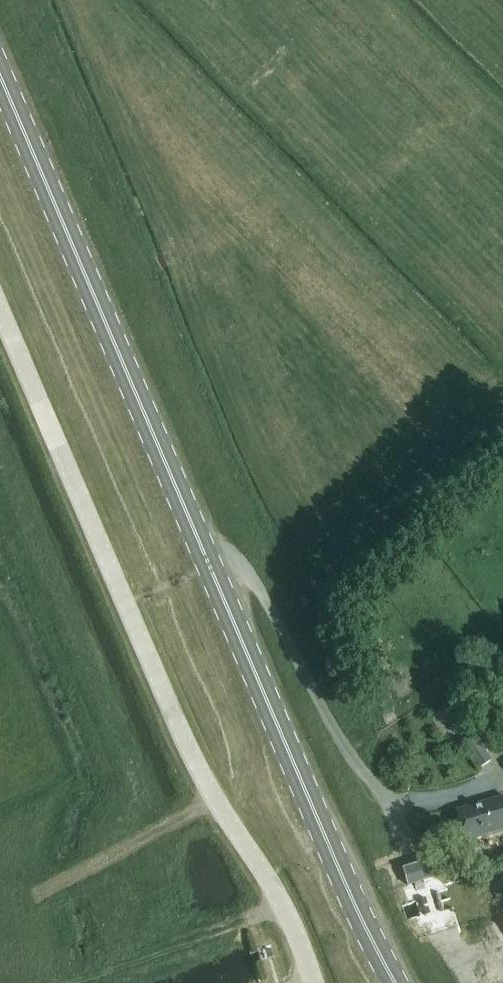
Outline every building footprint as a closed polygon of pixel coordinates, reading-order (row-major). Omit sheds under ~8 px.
[(479,767),(490,759),(473,733),(461,741),(479,767)] [(502,828),(502,796),(456,810),(464,840),(502,828)] [(407,884),(433,876),(428,860),(402,868),(407,884)]
